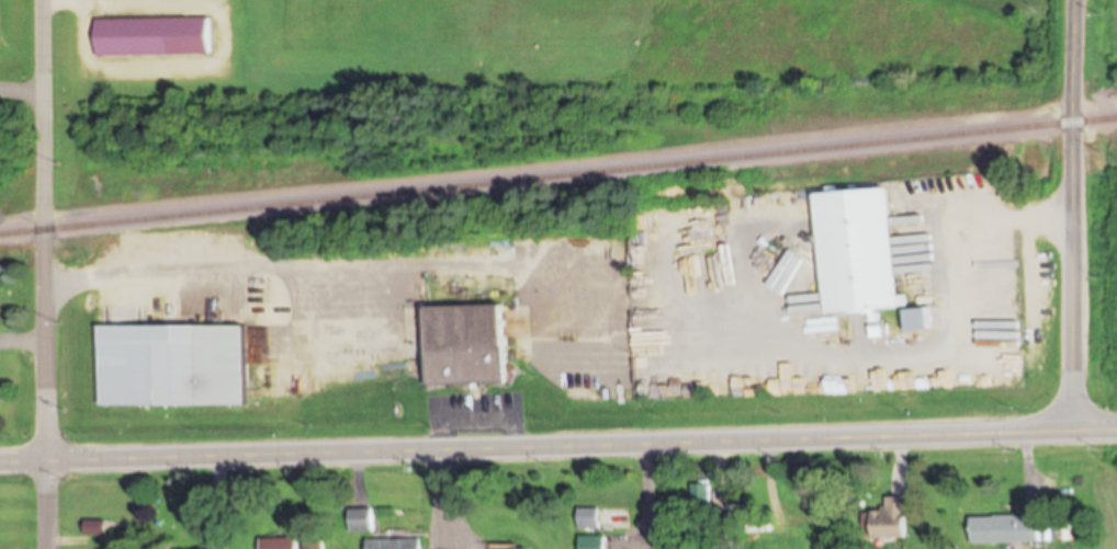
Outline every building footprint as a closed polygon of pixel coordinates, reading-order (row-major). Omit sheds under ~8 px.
[(93,19),(210,15),(211,54),(94,58),(93,19)] [(822,193),(830,314),(904,310),(897,189),(822,193)] [(419,305),(496,304),(498,385),(421,386),(419,305)] [(92,322),(244,324),(241,405),(90,403),(92,322)] [(692,485),(692,507),(710,507),(710,485),(692,485)] [(873,511),(873,538),(909,538),(909,498),(887,498),(887,511),(873,511)] [(352,510),(352,533),(376,533),(376,510),(352,510)] [(600,530),(600,510),(579,510),(579,530),(600,530)] [(1043,517),(973,517),(973,545),(1043,545),(1043,517)] [(88,536),(108,536),(108,523),(88,523),(88,536)] [(580,536),(580,548),(606,548),(606,536),(580,536)] [(262,538),(262,548),(299,548),(299,538),(262,538)] [(422,540),(369,540),(369,548),(422,548),(422,540)]
